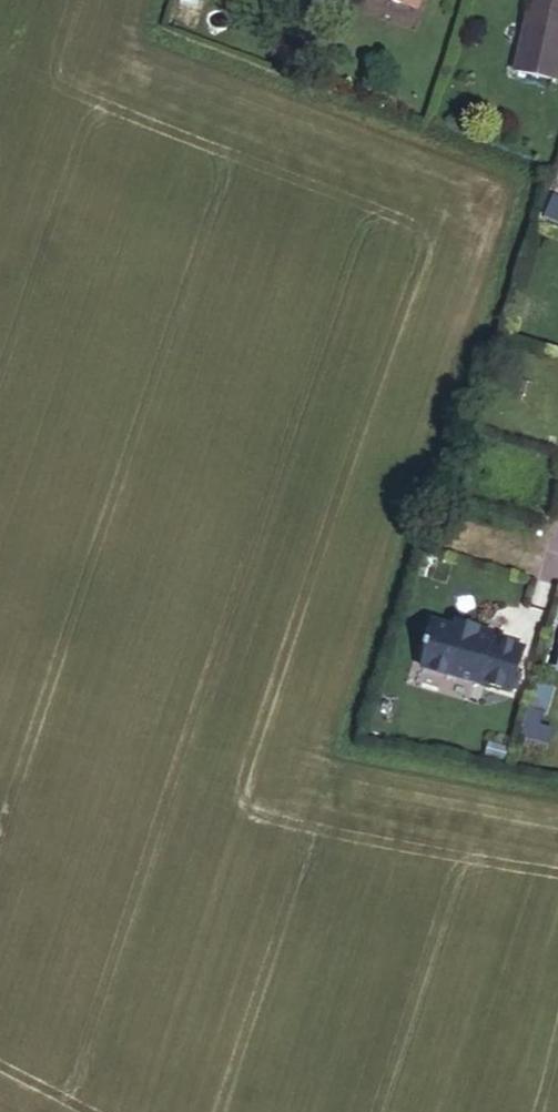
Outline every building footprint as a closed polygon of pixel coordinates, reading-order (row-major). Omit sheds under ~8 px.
[(418,8),(421,0),(396,0),(418,8)] [(521,53),(517,72),(557,81),(557,1),(551,0),(538,0),(527,54),(521,53)] [(521,53),(527,54),(538,0),(532,0),(521,53)] [(457,639),(435,633),(428,659),(431,660),(426,680),(482,695),(483,692),(515,701),(527,657),(495,648),(479,644),(481,639),(459,634),(457,639)] [(481,639),(479,644),(495,648),(496,643),(481,639)] [(549,739),(551,725),(542,723),(548,684),(530,681),(523,736),(549,739)]
